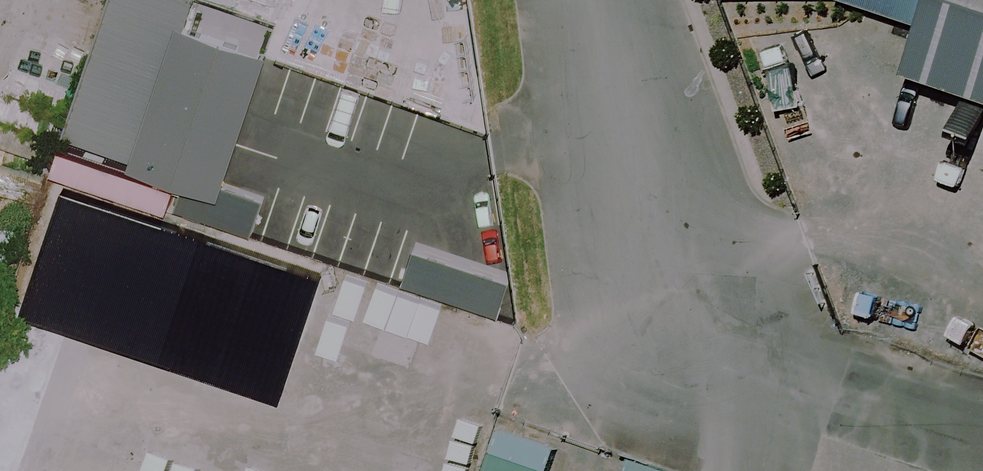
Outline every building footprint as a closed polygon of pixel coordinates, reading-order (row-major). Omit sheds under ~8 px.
[(58,137),(120,157),(166,22),(174,25),(183,0),(104,0),(58,137)] [(917,27),(926,0),(836,0),(917,27)] [(917,27),(899,76),(982,105),(982,0),(926,0),(917,27)] [(166,22),(120,157),(117,166),(208,196),(258,52),(174,25),(166,22)] [(214,187),(204,219),(286,245),(296,214),(214,187)] [(398,247),(388,277),(497,312),(507,281),(398,247)] [(495,434),(482,470),(544,470),(550,453),(495,434)] [(626,461),(623,470),(657,470),(626,461)]
